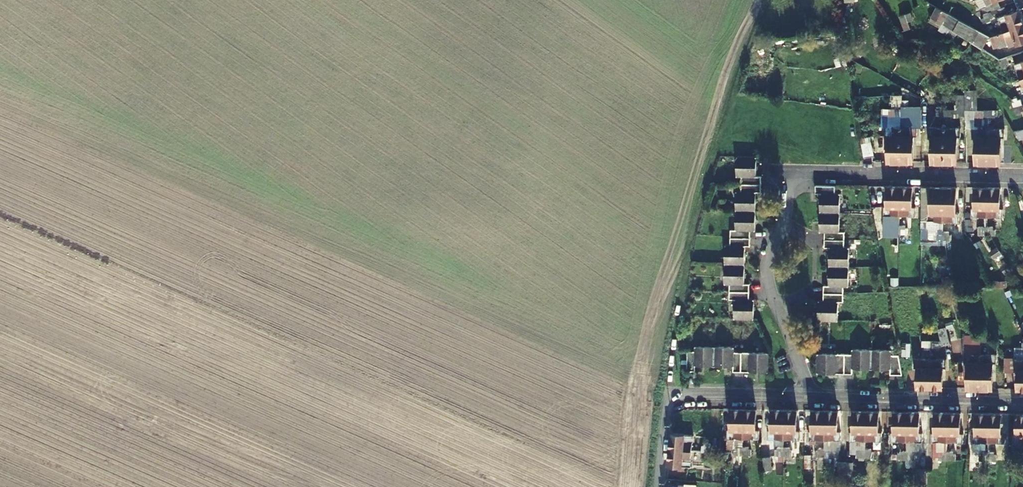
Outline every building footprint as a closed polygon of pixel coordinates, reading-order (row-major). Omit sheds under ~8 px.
[(988,6),(986,7),(988,12),(1002,5),(1000,1),(1001,0),(985,0),(988,6)] [(932,19),(969,42),(977,29),(938,9),(932,19)] [(1020,12),(1007,16),(998,18),(1001,26),(1002,25),(1005,33),(1022,27),(1022,22),(1020,12)] [(914,19),(912,13),(901,17),(906,31),(912,28),(909,22),(914,19)] [(993,20),(991,14),(983,17),(986,24),(991,23),(990,21),(993,20)] [(991,38),(994,48),(1001,45),(1003,49),(1008,47),(1009,49),(1017,46),(1019,44),(1022,43),(1022,27),(1005,33),(991,38)] [(892,39),(891,30),(877,30),(877,39),(892,39)] [(1007,58),(1000,61),(1002,69),(1007,67),(1006,65),(1009,64),(1007,58)] [(1014,65),(1017,72),(1018,72),(1021,81),(1022,80),(1022,62),(1014,65)] [(1020,100),(1016,101),(1016,98),(1010,100),(1013,108),(1016,116),(1021,115),(1020,112),(1022,111),(1022,109),(1020,100)] [(901,118),(902,110),(893,109),(893,115),(896,115),(896,117),(901,118)] [(902,110),(901,118),(908,118),(908,116),(910,116),(911,110),(902,110)] [(946,119),(946,110),(937,110),(937,116),(941,116),(941,119),(946,119)] [(946,110),(946,119),(952,119),(952,116),(955,116),(955,111),(946,110)] [(998,116),(998,111),(981,111),(981,117),(983,117),(990,117),(990,120),(996,120),(996,116),(998,116)] [(901,162),(901,128),(893,128),(893,127),(885,127),(885,136),(890,136),(889,162),(901,162)] [(901,162),(914,163),(915,137),(917,137),(918,127),(910,127),(910,128),(901,128),(901,162)] [(945,163),(946,129),(937,129),(937,127),(930,127),(929,137),(932,137),(932,163),(945,163)] [(945,163),(958,163),(958,137),(962,138),(962,128),(954,127),(954,129),(946,129),(945,163)] [(990,164),(990,129),(980,129),(980,128),(970,128),(969,137),(977,138),(976,164),(990,164)] [(990,164),(1002,165),(1003,138),(1005,138),(1005,130),(990,129),(990,164)] [(762,185),(762,177),(757,177),(758,158),(737,157),(737,176),(742,176),(742,185),(762,185)] [(737,212),(757,212),(757,193),(762,193),(762,185),(742,185),(742,192),(738,192),(737,212)] [(816,187),(817,195),(821,195),(821,214),(841,215),(841,195),(836,195),(836,187),(816,187)] [(900,189),(887,188),(886,213),(883,213),(883,223),(899,223),(900,189)] [(900,189),(899,223),(905,223),(905,224),(915,224),(916,214),(911,214),(912,189),(900,189)] [(943,189),(931,189),(931,213),(928,213),(928,224),(936,225),(936,223),(943,223),(943,189)] [(943,189),(943,223),(953,223),(953,224),(960,224),(960,214),(955,214),(955,190),(943,189)] [(988,190),(975,190),(975,214),(972,214),(972,224),(979,224),(988,224),(988,190)] [(988,190),(988,224),(996,224),(1004,224),(1004,214),(999,214),(1000,190),(988,190)] [(757,212),(737,212),(737,232),(731,232),(731,239),(752,240),(752,232),(756,232),(757,212)] [(826,240),(845,241),(845,234),(841,234),(841,215),(821,214),(821,234),(826,234),(826,240)] [(1016,226),(1013,215),(1006,216),(1009,228),(1016,226)] [(898,242),(899,233),(894,233),(894,236),(890,236),(890,242),(898,242)] [(899,233),(898,242),(908,242),(908,236),(905,236),(905,233),(899,233)] [(936,243),(944,243),(943,241),(943,234),(938,234),(938,237),(936,237),(936,243)] [(943,241),(944,243),(952,243),(952,236),(950,236),(950,234),(943,234),(943,241)] [(994,243),(989,235),(982,235),(982,237),(979,237),(979,243),(994,243)] [(826,240),(826,248),(830,248),(830,268),(850,268),(850,249),(845,249),(845,241),(826,240)] [(746,265),(746,247),(731,247),(726,247),(726,265),(746,265)] [(751,293),(751,285),(746,285),(746,265),(726,265),(726,284),(731,284),(730,292),(751,293)] [(850,268),(830,268),(830,286),(825,286),(825,294),(845,295),(845,287),(850,287),(850,268)] [(751,293),(730,292),(730,300),(735,300),(735,320),(755,320),(755,301),(751,301),(751,293)] [(825,301),(819,301),(819,322),(839,322),(839,302),(845,302),(845,295),(825,294),(825,301)] [(946,329),(949,343),(965,338),(961,325),(946,329)] [(981,342),(978,337),(971,337),(971,343),(973,343),(973,346),(981,346),(981,342)] [(981,342),(981,346),(986,346),(986,343),(989,344),(989,338),(978,337),(981,342)] [(931,346),(930,342),(923,342),(923,347),(925,347),(925,351),(931,351),(931,346)] [(931,346),(931,351),(938,351),(938,348),(940,348),(941,342),(930,342),(931,346)] [(715,367),(716,347),(698,347),(697,352),(689,351),(688,372),(696,372),(696,366),(715,367)] [(716,347),(715,367),(734,367),(734,373),(741,373),(742,353),(734,353),(734,348),(716,347)] [(846,355),(845,375),(853,375),(853,370),(872,371),(873,350),(853,350),(853,355),(846,355)] [(873,350),(872,371),(891,371),(891,375),(902,376),(898,356),(892,356),(892,351),(873,350)] [(742,353),(741,373),(768,374),(769,354),(742,353)] [(845,375),(846,355),(818,354),(818,374),(845,375)] [(980,390),(981,356),(972,355),(964,355),(964,364),(967,364),(967,390),(980,390)] [(980,390),(992,390),(993,365),(997,365),(997,355),(989,355),(989,356),(981,356),(980,390)] [(931,389),(931,361),(923,361),(923,359),(915,359),(915,369),(917,369),(917,389),(931,389)] [(931,389),(942,390),(943,369),(947,369),(947,359),(940,359),(940,361),(931,361),(931,389)] [(1022,361),(1014,361),(1014,370),(1018,370),(1017,391),(1022,391),(1022,361)] [(744,411),(732,410),(732,430),(728,430),(728,440),(735,440),(735,439),(744,439),(744,411)] [(744,411),(744,439),(753,439),(753,441),(760,441),(760,430),(757,430),(757,411),(744,411)] [(785,411),(772,411),(772,431),(768,430),(768,441),(775,441),(775,440),(784,440),(785,411)] [(785,411),(784,440),(793,440),(793,441),(800,441),(800,431),(797,431),(797,411),(785,411)] [(826,412),(814,412),(813,432),(810,432),(810,435),(809,442),(817,442),(817,440),(826,441),(826,412)] [(826,441),(832,441),(834,441),(834,442),(842,442),(842,432),(839,432),(839,412),(826,412),(826,441)] [(867,413),(854,413),(854,432),(851,432),(851,442),(857,442),(857,441),(866,441),(867,413)] [(867,413),(866,441),(875,441),(875,442),(883,442),(884,433),(879,433),(879,413),(867,413)] [(907,413),(895,413),(895,433),(891,433),(891,443),(899,443),(899,442),(907,442),(907,413)] [(907,413),(907,442),(915,442),(915,443),(924,444),(924,434),(920,434),(921,414),(907,413)] [(948,414),(935,414),(935,434),(932,434),(932,444),(939,444),(939,443),(948,443),(948,414)] [(948,414),(948,443),(957,444),(957,445),(964,445),(965,435),(961,435),(961,415),(948,414)] [(989,415),(977,415),(976,435),(973,435),(973,444),(980,444),(980,443),(989,443),(989,415)] [(989,415),(989,443),(997,443),(997,445),(1005,445),(1005,435),(1001,435),(1002,416),(989,415)] [(1017,416),(1017,435),(1014,435),(1014,444),(1021,445),(1021,444),(1022,444),(1022,416),(1017,416)] [(672,450),(692,452),(693,446),(694,436),(684,435),(673,434),(671,450),(672,450)] [(707,453),(710,451),(710,445),(704,444),(704,447),(702,447),(702,453),(707,453)] [(744,458),(744,449),(738,449),(738,452),(735,452),(735,458),(744,458)] [(744,449),(744,458),(753,458),(753,452),(750,452),(751,450),(744,449)] [(672,450),(671,450),(670,466),(692,468),(693,457),(691,457),(692,452),(672,450)] [(784,459),(784,450),(777,450),(777,453),(775,453),(775,459),(784,459)] [(825,459),(825,450),(819,450),(819,453),(817,453),(816,459),(825,459)] [(825,450),(825,459),(834,459),(834,454),(832,454),(832,451),(825,450)] [(707,453),(702,453),(701,459),(703,459),(703,461),(709,462),(710,451),(707,453)] [(866,460),(866,452),(861,451),(861,454),(858,454),(858,460),(866,460)] [(866,452),(866,460),(875,460),(875,454),(872,454),(872,452),(866,452)] [(906,461),(907,453),(900,453),(900,455),(898,455),(898,461),(906,461)] [(907,453),(906,461),(915,461),(916,455),(913,455),(913,453),(907,453)] [(947,453),(947,462),(956,462),(956,456),(953,456),(953,453),(947,453)] [(988,462),(988,453),(983,453),(982,456),(980,456),(979,462),(988,462)] [(988,453),(988,462),(997,462),(997,456),(994,456),(994,454),(988,453)] [(837,482),(853,483),(854,462),(838,462),(837,482)]
